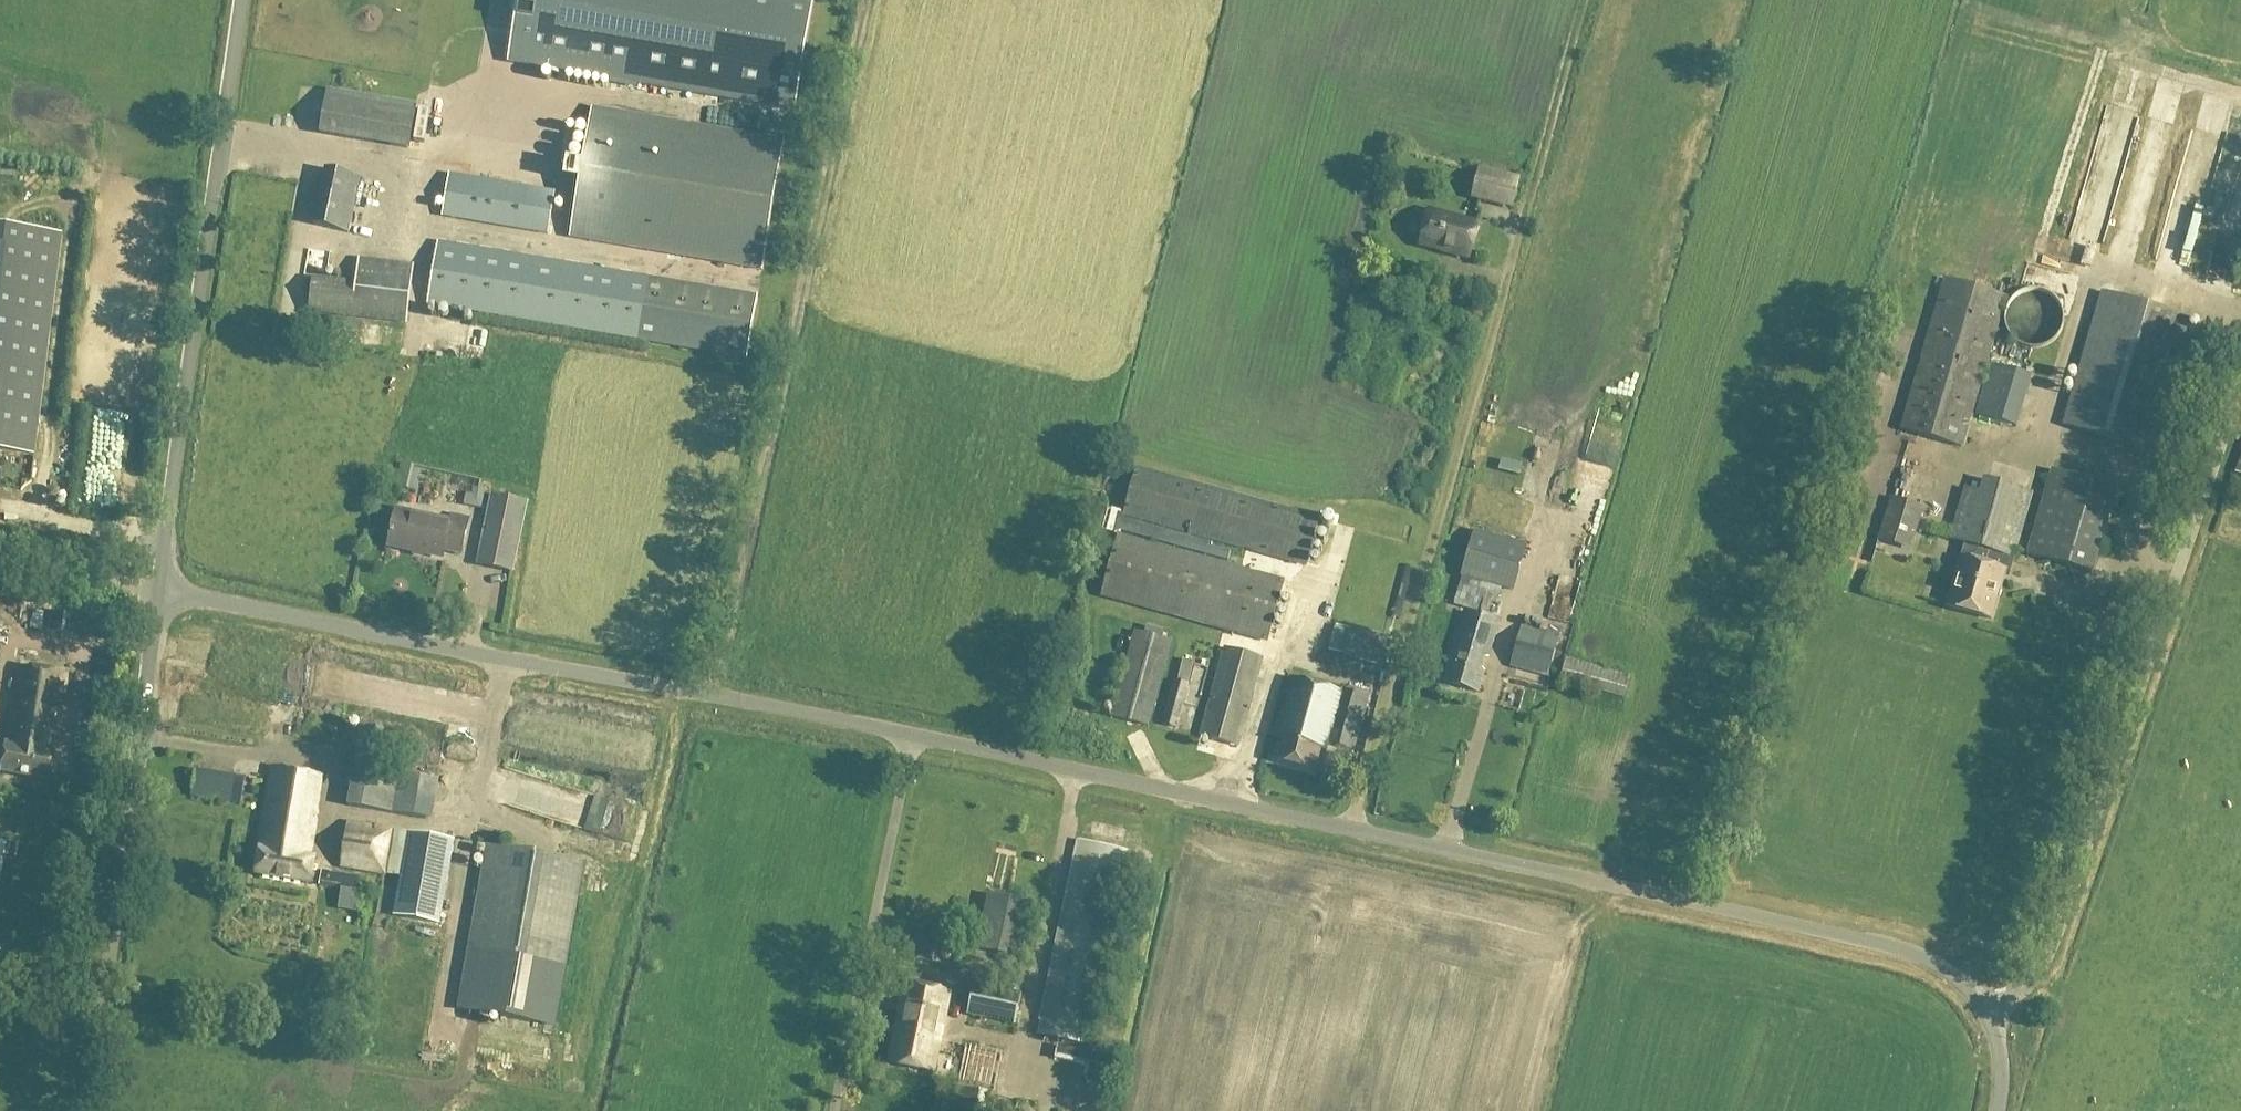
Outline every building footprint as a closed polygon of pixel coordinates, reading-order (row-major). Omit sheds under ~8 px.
[(506,64),(793,112),(812,0),(516,0),(506,64)] [(2161,274),(2186,280),(2230,99),(2227,98),(2230,86),(2212,82),(2174,234),(2157,230),(2151,255),(2165,259),(2161,274)] [(404,149),(412,106),(326,92),(319,135),(404,149)] [(759,273),(782,141),(589,108),(567,240),(759,273)] [(346,234),(358,177),(323,169),(310,226),(346,234)] [(1475,171),(1468,199),(1507,209),(1515,182),(1475,171)] [(2093,190),(2104,190),(2105,172),(2094,171),(2093,190)] [(261,174),(263,237),(303,237),(302,173),(261,174)] [(544,236),(551,194),(448,176),(441,218),(544,236)] [(1424,213),(1415,246),(1464,259),(1473,227),(1424,213)] [(32,459),(60,238),(0,230),(0,455),(32,459)] [(742,359),(753,298),(436,243),(425,304),(449,309),(462,311),(742,359)] [(403,323),(410,267),(357,262),(354,285),(311,280),(307,313),(403,323)] [(1941,281),(1897,431),(1958,449),(2002,299),(1941,281)] [(2003,310),(2001,320),(2003,330),(2008,339),(2016,346),(2025,349),(2035,349),(2045,345),(2053,339),(2058,330),(2060,320),(2058,310),(2053,301),(2045,295),(2035,291),(2025,291),(2016,295),(2008,301),(2003,310)] [(2095,293),(2056,426),(2150,453),(2189,320),(2095,293)] [(1985,412),(1999,415),(2009,366),(1995,364),(1985,412)] [(2013,366),(1999,415),(2018,421),(2033,371),(2013,366)] [(2232,473),(2240,476),(2240,450),(2232,473)] [(398,465),(397,467),(393,488),(404,491),(410,468),(398,465)] [(1119,517),(1302,567),(1314,521),(1131,471),(1119,517)] [(2049,472),(2025,557),(2043,562),(2089,575),(2113,491),(2049,472)] [(1961,545),(1943,608),(1987,621),(2001,573),(2005,574),(2028,496),(1979,481),(1975,495),(1960,491),(1946,540),(1961,545)] [(509,573),(523,505),(489,498),(474,565),(509,573)] [(1889,500),(1875,544),(1906,554),(1920,510),(1889,500)] [(447,523),(393,512),(387,547),(441,558),(443,551),(460,554),(467,519),(448,516),(447,523)] [(1110,513),(1104,536),(1111,538),(1116,534),(1225,564),(1228,555),(1208,551),(1210,547),(1122,523),(1118,517),(1118,515),(1110,513)] [(1344,526),(1339,542),(1351,546),(1356,530),(1344,526)] [(1523,548),(1472,533),(1459,578),(1510,593),(1523,548)] [(1114,536),(1107,562),(1096,598),(1264,643),(1282,582),(1114,536)] [(1441,683),(1476,694),(1482,673),(1479,670),(1482,659),(1487,659),(1497,623),(1461,614),(1441,683)] [(1340,645),(1380,659),(1389,633),(1348,619),(1340,645)] [(1520,629),(1509,668),(1544,678),(1555,638),(1520,629)] [(1108,718),(1145,727),(1168,643),(1130,633),(1108,718)] [(1221,650),(1197,738),(1236,749),(1260,660),(1221,650)] [(1562,661),(1556,684),(1621,700),(1627,679),(1562,661)] [(1172,730),(1191,665),(1179,662),(1173,684),(1170,683),(1159,727),(1172,730)] [(64,677),(15,670),(0,769),(0,774),(47,781),(64,677)] [(1275,741),(1269,762),(1312,773),(1318,753),(1322,754),(1324,746),(1350,754),(1366,696),(1339,689),(1337,695),(1287,681),(1270,740),(1275,741)] [(521,747),(530,713),(521,711),(511,744),(521,747)] [(410,771),(412,760),(396,757),(394,768),(410,771)] [(308,885),(312,860),(306,859),(312,823),(311,823),(318,777),(269,769),(252,877),(308,885)] [(228,805),(232,778),(193,771),(189,798),(228,805)] [(417,773),(413,809),(433,811),(436,775),(417,773)] [(569,817),(573,786),(513,779),(509,810),(569,817)] [(437,923),(450,842),(345,826),(338,868),(400,877),(393,917),(437,923)] [(1075,842),(1034,1037),(1086,1048),(1127,853),(1075,842)] [(581,863),(484,848),(459,1009),(556,1024),(581,863)] [(359,900),(363,880),(320,873),(317,888),(337,891),(337,896),(359,900)] [(986,898),(974,950),(1016,959),(1027,907),(986,898)] [(914,922),(905,960),(944,969),(952,930),(914,922)] [(946,995),(903,986),(886,1065),(929,1075),(946,995)] [(972,986),(965,1016),(1010,1025),(1017,995),(972,986)] [(955,1110),(986,1110),(997,1057),(967,1051),(955,1110)]
